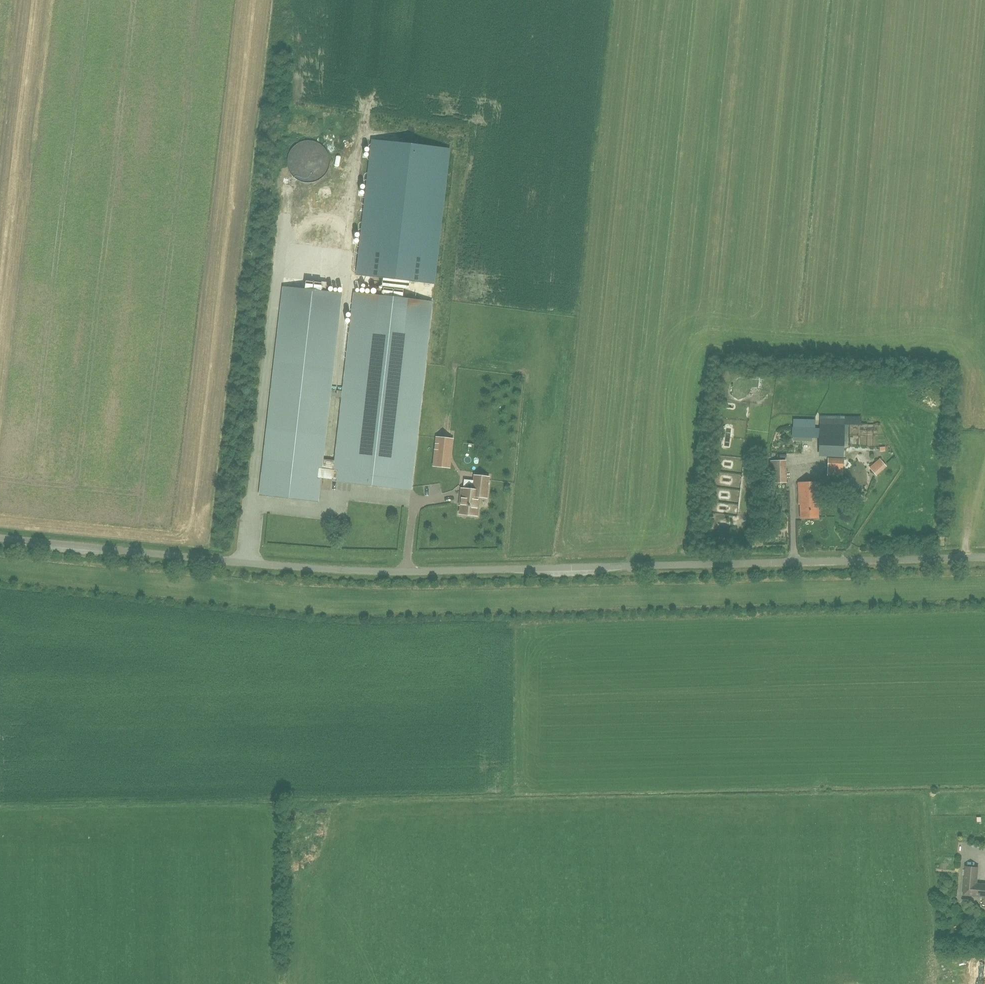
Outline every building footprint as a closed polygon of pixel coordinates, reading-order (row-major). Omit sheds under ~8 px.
[(332,480),(332,481),(411,489),(432,302),(402,299),(403,289),(408,289),(409,281),(434,284),(450,149),(372,140),(356,275),(392,279),(391,288),(390,297),(354,293),(334,467),(322,465),(342,294),(325,292),(326,283),(320,282),(319,292),(283,287),(259,495),(318,501),(321,478),(332,480)] [(820,457),(844,457),(844,424),(820,424),(820,457)] [(815,437),(815,429),(794,428),(793,437),(815,437)] [(449,467),(452,440),(437,438),(433,466),(449,467)] [(843,460),(829,459),(829,475),(843,475),(843,460)] [(876,474),(886,466),(880,460),(871,468),(876,474)] [(785,461),(771,462),(772,484),(786,483),(785,461)] [(461,489),(460,499),(460,505),(461,506),(460,514),(477,515),(479,497),(486,498),(489,477),(474,476),(473,490),(461,489)] [(820,502),(820,482),(799,483),(799,504),(800,504),(801,519),(819,518),(818,502),(820,502)] [(966,873),(964,894),(984,895),(984,884),(976,883),(977,867),(966,866),(966,873)]
